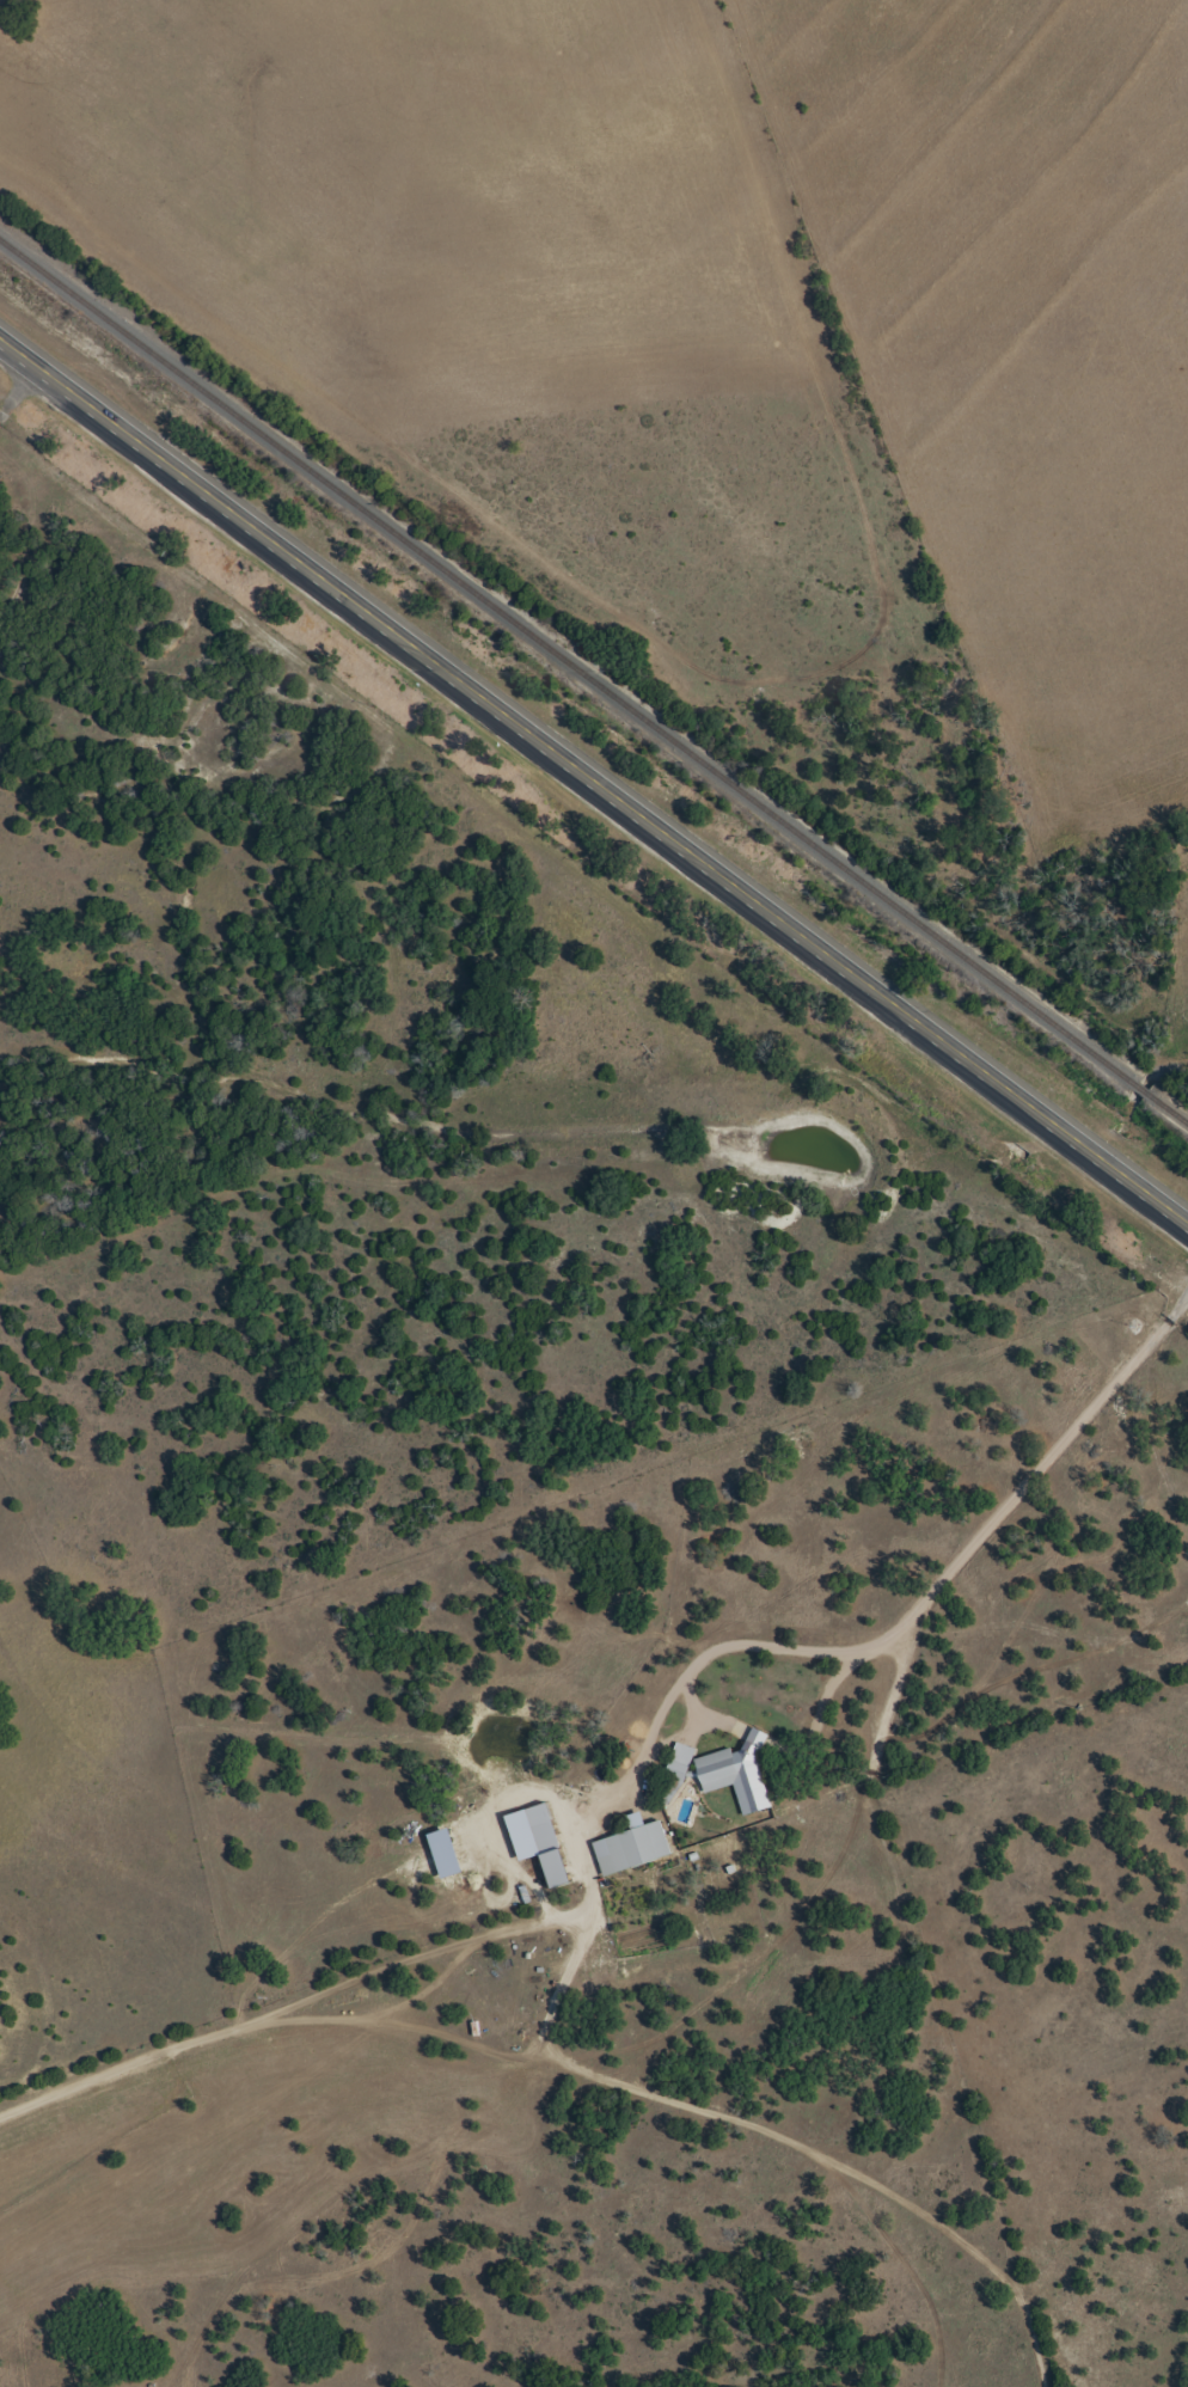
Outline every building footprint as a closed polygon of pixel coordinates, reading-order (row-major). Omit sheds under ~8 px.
[(773,1808),(752,1727),(736,1732),(737,1734),(742,1733),(746,1746),(694,1759),(702,1793),(734,1785),(742,1816),(773,1808)] [(683,1782),(689,1768),(671,1760),(664,1774),(683,1782)] [(671,1855),(660,1820),(591,1842),(602,1877),(671,1855)]
